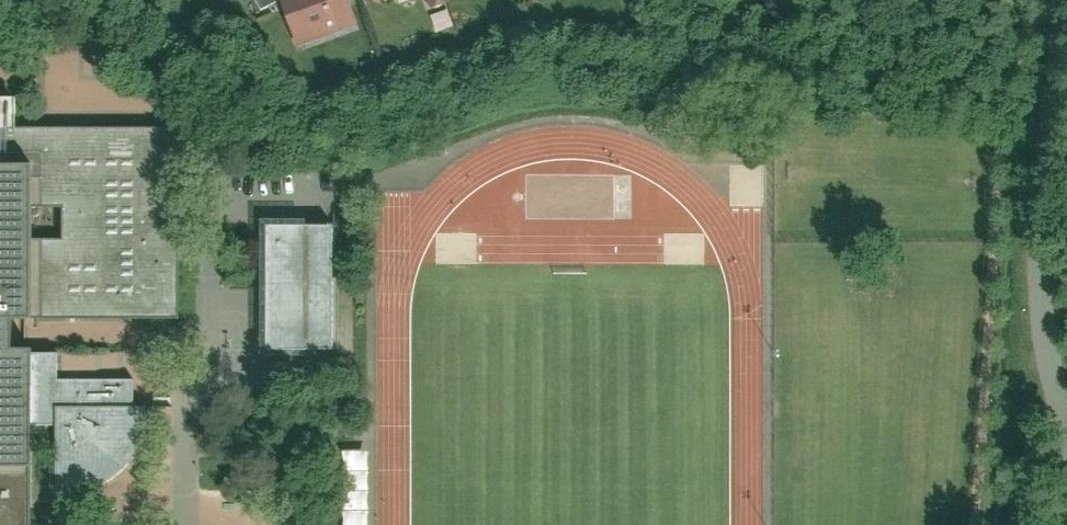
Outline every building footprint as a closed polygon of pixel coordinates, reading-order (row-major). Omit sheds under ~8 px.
[(298,45),(354,25),(344,0),(279,0),(298,45)] [(434,16),(453,7),(450,0),(428,0),(434,16)] [(21,426),(52,427),(52,489),(64,489),(75,488),(89,487),(100,485),(113,479),(122,472),(129,464),(137,452),(141,441),(143,431),(145,420),(144,405),(131,405),(131,383),(55,383),(55,351),(9,351),(9,316),(173,316),(173,132),(0,131),(0,524),(21,524),(21,426)] [(331,224),(267,224),(266,342),(330,342),(331,224)]
